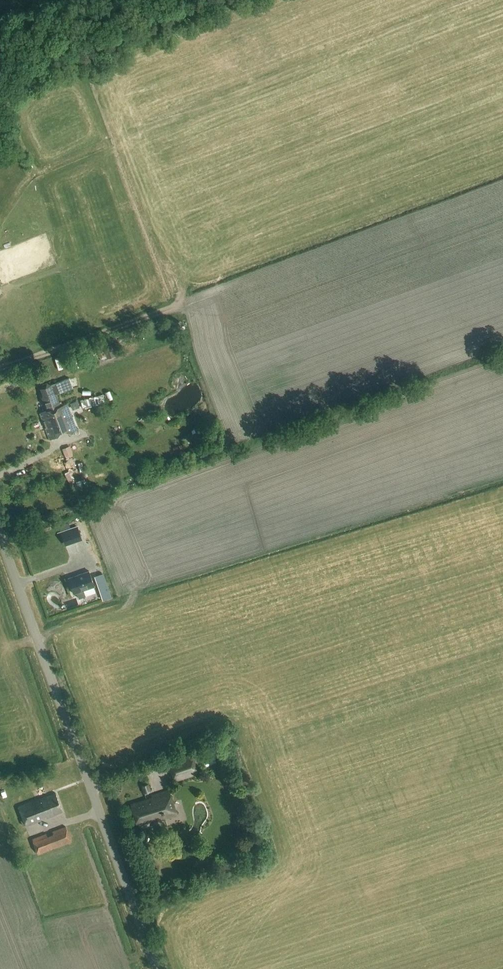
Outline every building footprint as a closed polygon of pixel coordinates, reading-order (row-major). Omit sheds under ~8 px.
[(40,379),(37,371),(31,373),(34,381),(40,379)] [(41,402),(45,413),(46,414),(60,409),(60,408),(58,403),(59,402),(58,398),(56,398),(55,396),(73,390),(70,380),(48,388),(45,385),(42,387),(39,391),(43,401),(41,402)] [(85,408),(108,400),(105,392),(82,400),(85,408)] [(46,414),(45,413),(39,415),(42,423),(45,422),(47,429),(45,430),(49,442),(76,432),(66,406),(60,408),(60,409),(46,414)] [(183,444),(204,434),(202,429),(181,439),(183,444)] [(63,448),(68,460),(62,463),(66,473),(80,468),(71,445),(63,448)] [(82,538),(78,527),(61,533),(65,544),(82,538)] [(89,571),(69,579),(74,594),(77,593),(79,599),(86,597),(96,593),(94,587),(95,587),(89,571)] [(103,574),(94,577),(102,600),(111,597),(103,574)] [(169,763),(175,782),(199,774),(193,755),(169,763)] [(142,786),(144,795),(151,793),(149,784),(142,786)] [(151,799),(130,806),(136,828),(137,827),(138,830),(148,827),(147,825),(176,816),(168,792),(151,797),(151,799)] [(47,818),(63,812),(56,793),(19,806),(26,826),(42,820),(41,818),(46,816),(47,818)] [(32,839),(38,853),(71,841),(65,826),(52,832),(53,834),(47,836),(46,834),(32,839)]
